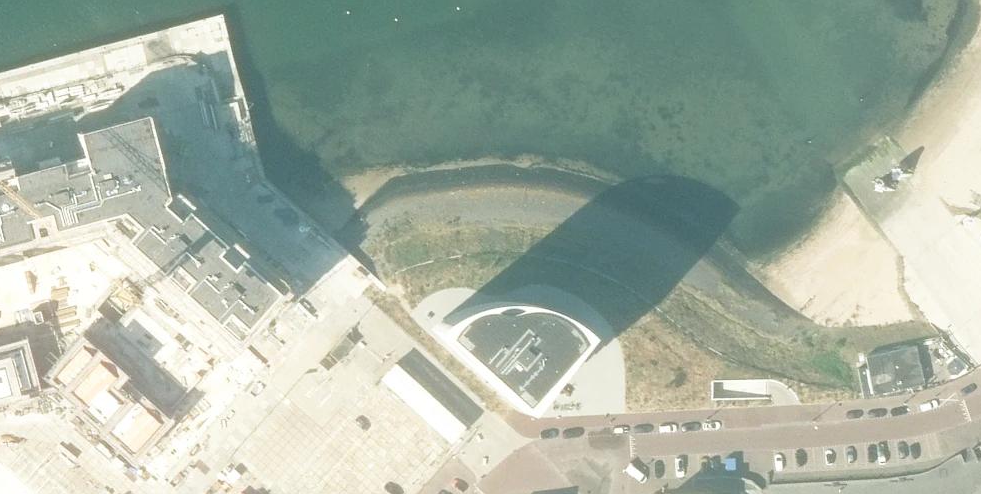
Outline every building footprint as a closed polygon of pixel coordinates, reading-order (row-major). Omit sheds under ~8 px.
[(0,98),(0,127),(44,115),(37,88),(0,98)] [(98,220),(122,242),(232,342),(235,339),(275,294),(272,291),(277,286),(264,274),(259,280),(255,276),(240,263),(236,259),(241,254),(228,242),(223,247),(219,243),(223,238),(210,226),(205,231),(201,228),(187,215),(183,211),(188,206),(174,194),(170,199),(166,196),(151,138),(145,115),(73,133),(79,157),(77,157),(60,162),(57,163),(55,155),(32,162),(34,169),(8,176),(5,176),(0,171),(0,246),(98,220)] [(416,299),(409,307),(441,336),(447,341),(475,367),(478,370),(517,405),(711,401),(711,383),(712,382),(722,364),(709,357),(692,346),(678,334),(665,324),(646,309),(636,302),(629,298),(622,293),(613,288),(599,281),(581,275),(565,270),(550,266),(527,263),(515,262),(497,263),(478,266),(462,271),(446,277),(437,282),(425,291),(416,299)] [(48,299),(27,304),(33,327),(54,321),(48,299)] [(0,303),(0,315),(0,316),(9,314),(6,301),(0,303)] [(112,310),(103,320),(110,326),(119,316),(112,310)] [(138,334),(130,344),(136,350),(145,340),(138,334)] [(145,340),(136,350),(143,356),(151,346),(145,340)] [(84,341),(51,377),(68,393),(101,357),(84,341)] [(0,346),(0,369),(7,395),(29,389),(17,342),(0,346)] [(889,353),(898,391),(923,386),(917,361),(914,347),(889,353)] [(898,391),(889,353),(864,358),(873,397),(898,391)] [(101,357),(68,393),(83,406),(80,409),(83,412),(115,375),(118,372),(101,357)] [(170,363),(162,373),(168,378),(177,369),(170,363)] [(177,369),(168,378),(175,384),(183,375),(177,369)] [(115,375),(83,412),(98,425),(130,388),(115,375)] [(130,388),(98,425),(114,439),(146,403),(130,388)] [(146,403),(114,439),(131,455),(163,418),(146,403)] [(972,450),(971,451),(975,460),(965,465),(960,455),(953,458),(933,470),(926,473),(918,475),(883,480),(832,483),(769,486),(768,486),(768,491),(761,491),(760,491),(694,493),(684,493),(980,493),(980,446),(972,450)]
